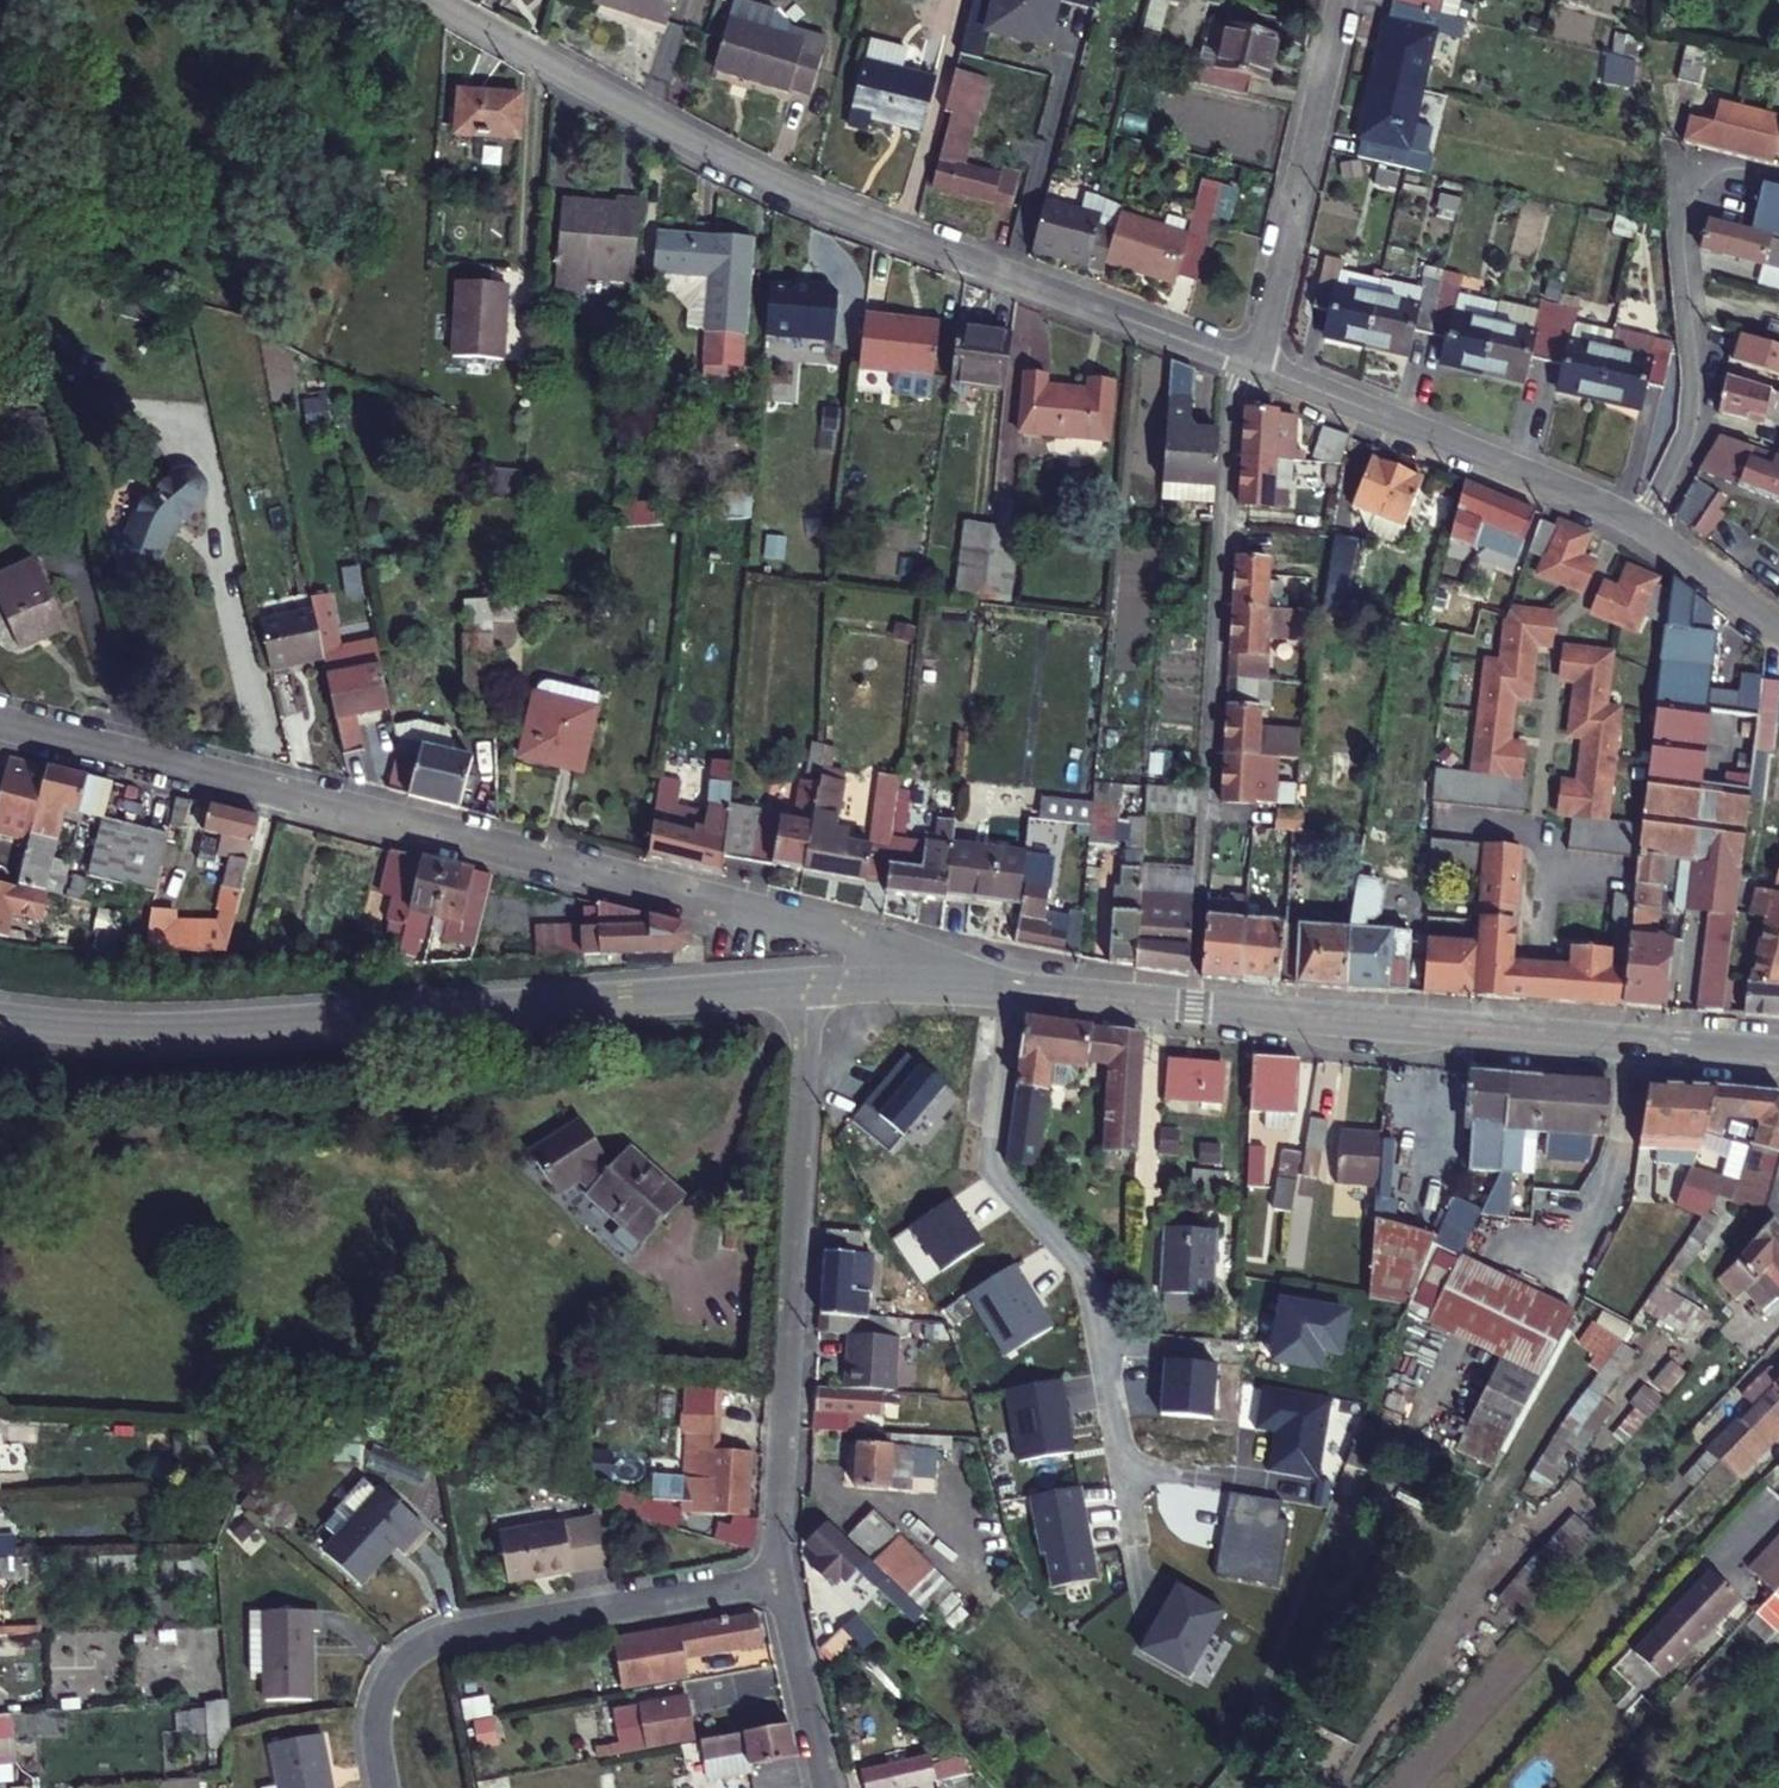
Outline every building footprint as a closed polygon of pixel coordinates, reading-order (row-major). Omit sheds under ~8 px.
[(593,1),(660,23),(667,0),(593,0),(593,1)] [(1053,0),(992,0),(982,36),(1005,42),(1006,39),(1017,42),(1017,45),(1039,51),(1053,0)] [(1180,3),(1181,0),(1151,0),(1136,53),(1153,58),(1169,1),(1180,3)] [(1413,0),(1382,0),(1379,12),(1444,26),(1448,8),(1431,4),(1413,0)] [(1444,26),(1379,12),(1375,28),(1422,39),(1440,43),(1444,26)] [(1257,76),(1268,31),(1220,19),(1208,66),(1194,62),(1190,80),(1239,92),(1245,74),(1257,76)] [(786,91),(797,48),(723,22),(708,66),(740,77),(785,92),(786,91)] [(1357,86),(1409,98),(1422,39),(1375,28),(1371,27),(1357,86)] [(1679,80),(1698,84),(1709,49),(1688,44),(1679,80)] [(929,86),(899,76),(905,56),(868,45),(846,123),(864,129),(869,114),(897,122),(900,129),(917,133),(929,86)] [(797,94),(806,97),(821,56),(797,48),(786,91),(797,94)] [(1618,61),(1591,56),(1586,81),(1613,86),(1618,61)] [(1719,103),(1714,125),(1755,134),(1748,159),(1774,165),(1777,153),(1778,143),(1778,70),(1769,113),(1756,112),(1719,103)] [(950,77),(939,116),(949,119),(950,118),(971,124),(980,86),(950,77)] [(1344,144),(1351,146),(1347,161),(1392,171),(1417,177),(1421,161),(1412,159),(1419,134),(1401,130),(1409,98),(1357,86),(1344,144)] [(477,92),(476,137),(521,140),(524,94),(477,92)] [(1125,109),(1120,128),(1144,134),(1148,115),(1125,109)] [(950,118),(949,119),(930,189),(990,206),(998,179),(960,169),(973,124),(971,124),(950,118)] [(1748,159),(1755,134),(1714,125),(1690,119),(1684,144),(1748,159)] [(990,206),(1007,211),(1017,177),(1000,172),(998,179),(990,206)] [(1233,189),(1199,181),(1191,212),(1189,222),(1185,236),(1174,278),(1183,280),(1193,282),(1208,221),(1224,225),(1233,189)] [(1769,187),(1764,186),(1751,232),(1778,240),(1778,190),(1769,187)] [(1122,197),(1096,190),(1094,201),(1081,197),(1077,215),(1039,206),(1026,257),(1084,273),(1083,278),(1099,282),(1103,269),(1112,235),(1116,220),(1122,197)] [(581,203),(576,285),(592,287),(593,266),(616,266),(616,274),(633,276),(634,264),(640,197),(621,195),(620,206),(581,203)] [(565,234),(563,285),(576,285),(581,203),(573,202),(573,234),(565,234)] [(1185,236),(1189,222),(1169,218),(1166,232),(1143,226),(1127,274),(1172,286),(1174,278),(1185,236)] [(1112,235),(1103,269),(1127,274),(1143,226),(1116,220),(1112,235)] [(1778,271),(1778,243),(1743,233),(1705,223),(1698,249),(1778,271)] [(682,232),(660,230),(658,266),(680,268),(682,232)] [(706,327),(751,331),(756,239),(682,232),(680,268),(709,270),(706,327)] [(1362,303),(1366,284),(1325,275),(1327,269),(1307,263),(1296,312),(1317,318),(1313,342),(1351,351),(1362,303)] [(458,277),(450,354),(501,358),(508,283),(458,277)] [(1407,293),(1404,312),(1399,334),(1418,338),(1431,281),(1411,277),(1407,293)] [(1439,319),(1443,299),(1445,284),(1431,281),(1418,338),(1434,342),(1439,319)] [(1404,312),(1407,293),(1366,283),(1366,284),(1362,303),(1404,312)] [(1443,299),(1439,319),(1482,329),(1487,308),(1443,299)] [(1534,366),(1548,305),(1526,300),(1523,310),(1488,303),(1487,308),(1482,329),(1471,378),(1511,388),(1517,362),(1534,366)] [(1399,334),(1404,312),(1362,303),(1351,351),(1393,361),(1399,334)] [(1559,343),(1564,319),(1567,310),(1548,305),(1534,366),(1554,370),(1559,343)] [(862,371),(896,374),(895,393),(898,399),(927,401),(932,397),(934,378),(935,378),(939,326),(869,319),(862,371)] [(1471,378),(1482,329),(1439,319),(1434,342),(1429,368),(1471,378)] [(1564,319),(1559,343),(1601,353),(1606,328),(1564,319)] [(1778,350),(1778,327),(1767,324),(1761,344),(1778,350)] [(952,384),(980,387),(1006,390),(1013,335),(959,328),(952,384)] [(1664,341),(1647,337),(1606,328),(1601,353),(1589,405),(1630,415),(1635,388),(1654,392),(1664,341)] [(1735,336),(1727,363),(1778,379),(1778,350),(1761,344),(1735,336)] [(1589,405),(1601,353),(1559,343),(1554,370),(1549,396),(1589,405)] [(1163,475),(1168,475),(1177,352),(1171,350),(1163,475)] [(1177,352),(1168,475),(1216,478),(1219,424),(1194,422),(1189,416),(1192,392),(1194,361),(1177,352)] [(1194,361),(1192,392),(1221,395),(1223,375),(1222,375),(1194,361)] [(1047,376),(1025,374),(1018,433),(1108,443),(1114,384),(1091,381),(1090,390),(1046,386),(1047,376)] [(1721,381),(1712,408),(1712,411),(1742,419),(1744,413),(1778,424),(1778,397),(1721,381)] [(978,405),(980,387),(952,384),(950,402),(978,405)] [(1242,456),(1276,459),(1276,448),(1278,409),(1246,407),(1242,456)] [(1322,425),(1312,455),(1339,464),(1349,433),(1322,425)] [(1742,472),(1736,488),(1778,504),(1778,460),(1739,445),(1731,468),(1742,472)] [(1298,460),(1299,450),(1276,448),(1276,459),(1298,460)] [(1239,505),(1273,507),(1275,468),(1276,459),(1242,456),(1239,505)] [(1375,514),(1370,532),(1392,541),(1400,537),(1422,477),(1370,457),(1353,505),(1375,514)] [(1276,459),(1275,468),(1297,470),(1298,460),(1276,459)] [(140,514),(130,538),(121,562),(122,577),(131,585),(141,586),(146,583),(151,581),(156,574),(162,557),(167,543),(180,542),(188,528),(181,521),(202,503),(207,496),(211,487),(205,479),(194,473),(186,472),(170,482),(149,502),(140,514)] [(1216,497),(1216,478),(1168,475),(1167,494),(1216,497)] [(1670,517),(1690,532),(1716,495),(1691,480),(1670,517)] [(1480,540),(1520,553),(1534,512),(1463,482),(1429,626),(1452,633),(1474,639),(1482,611),(1496,569),(1473,561),(1480,540)] [(1556,522),(1554,528),(1538,523),(1528,555),(1543,560),(1538,576),(1581,591),(1591,560),(1575,554),(1582,532),(1556,522)] [(980,599),(989,527),(963,524),(953,596),(980,599)] [(1010,602),(1018,530),(989,527),(980,599),(1010,602)] [(1324,607),(1340,610),(1344,583),(1351,584),(1358,539),(1336,535),(1324,607)] [(1269,607),(1270,596),(1271,556),(1237,554),(1234,605),(1269,607)] [(1668,618),(1671,587),(1654,580),(1655,576),(1628,566),(1621,587),(1603,581),(1593,611),(1636,627),(1644,609),(1668,618)] [(0,583),(0,598),(23,654),(73,637),(43,567),(0,583)] [(1712,609),(1672,579),(1671,587),(1668,618),(1664,656),(1658,704),(1707,710),(1714,634),(1709,633),(1712,609)] [(512,594),(462,596),(465,660),(479,660),(477,623),(513,621),(512,594)] [(1291,608),(1291,597),(1270,596),(1269,607),(1291,608)] [(1314,638),(1317,610),(1291,608),(1269,607),(1234,605),(1230,679),(1269,680),(1270,654),(1266,653),(1267,635),(1314,638)] [(1530,701),(1533,668),(1529,668),(1531,646),(1549,646),(1552,615),(1513,612),(1508,618),(1507,619),(1506,618),(1500,665),(1487,663),(1480,719),(1474,772),(1522,778),(1524,747),(1506,744),(1508,722),(1511,699),(1530,701)] [(326,662),(315,615),(259,627),(269,675),(326,662)] [(1583,782),(1565,780),(1562,812),(1608,817),(1614,762),(1619,707),(1606,706),(1610,652),(1564,646),(1560,678),(1577,680),(1575,701),(1571,701),(1568,735),(1587,736),(1585,758),(1583,782)] [(364,753),(357,717),(390,709),(382,668),(329,680),(345,757),(364,753)] [(1753,748),(1771,750),(1778,693),(1778,682),(1762,679),(1762,681),(1757,718),(1753,748)] [(533,687),(531,695),(591,710),(595,693),(549,681),(546,680),(541,681),(537,683),(533,687)] [(591,710),(531,695),(516,757),(542,764),(544,755),(580,764),(591,710)] [(1260,756),(1260,747),(1262,706),(1228,704),(1226,755),(1260,756)] [(1757,718),(1747,716),(1707,710),(1658,704),(1657,711),(1651,766),(1644,827),(1640,861),(1638,887),(1646,888),(1672,890),(1676,862),(1680,863),(1675,908),(1707,912),(1731,914),(1753,748),(1757,718)] [(407,724),(405,720),(392,722),(400,761),(417,766),(411,794),(410,796),(459,809),(471,760),(457,756),(448,732),(414,722),(407,724)] [(1282,757),(1283,748),(1260,747),(1260,756),(1282,757)] [(828,774),(865,782),(870,758),(833,749),(831,757),(828,774)] [(1224,800),(1257,803),(1259,764),(1260,756),(1226,755),(1224,800)] [(1260,756),(1259,764),(1282,765),(1282,757),(1260,756)] [(697,829),(676,827),(653,824),(649,857),(723,875),(725,854),(730,808),(735,763),(714,760),(706,827),(698,826),(697,829)] [(45,770),(7,761),(0,792),(0,834),(29,840),(45,770)] [(400,761),(393,789),(411,794),(417,766),(400,761)] [(60,900),(82,819),(103,825),(104,819),(114,786),(45,770),(29,840),(18,888),(60,900)] [(1475,776),(1457,774),(1438,771),(1435,806),(1453,807),(1471,809),(1491,811),(1509,813),(1526,815),(1529,783),(1512,781),(1494,778),(1475,776)] [(653,824),(676,827),(681,782),(657,780),(653,824)] [(804,780),(795,821),(730,808),(725,854),(806,872),(823,794),(825,785),(804,780)] [(1147,796),(1185,801),(1187,790),(1147,785),(1147,796)] [(1110,801),(1110,786),(1089,786),(1088,802),(1110,801)] [(823,794),(806,872),(866,886),(872,854),(834,845),(844,800),(823,794)] [(1184,812),(1185,801),(1147,796),(1147,808),(1184,812)] [(1087,823),(1088,802),(1041,800),(1039,820),(1087,823)] [(196,804),(188,803),(181,827),(191,830),(196,804)] [(209,807),(196,804),(191,830),(203,833),(209,807)] [(229,951),(229,950),(261,819),(209,807),(203,833),(229,839),(225,857),(237,861),(229,890),(236,892),(235,898),(227,896),(223,916),(228,917),(224,929),(180,917),(183,906),(160,899),(149,939),(151,938),(229,951)] [(1313,835),(1314,816),(1297,814),(1280,813),(1278,832),(1295,834),(1313,835)] [(1118,867),(1118,886),(1113,886),(1111,963),(1136,964),(1142,892),(1146,817),(1125,817),(1122,868),(1118,867)] [(104,819),(103,825),(89,874),(132,886),(146,831),(104,819)] [(1640,861),(1644,827),(1574,819),(1570,853),(1640,861)] [(940,821),(936,845),(924,844),(921,870),(910,869),(890,867),(887,893),(946,901),(947,891),(952,843),(954,823),(940,821)] [(146,831),(132,886),(142,889),(153,892),(168,837),(166,837),(156,834),(146,831)] [(921,870),(924,844),(914,842),(910,869),(921,870)] [(1432,842),(1430,878),(1449,880),(1468,881),(1485,882),(1480,943),(1427,940),(1424,991),(1523,998),(1550,1000),(1626,1007),(1629,971),(1608,969),(1609,949),(1573,946),(1571,967),(1552,965),(1526,964),(1509,963),(1519,849),(1470,845),(1451,843),(1432,842)] [(952,843),(947,891),(1019,899),(1022,880),(1025,858),(1026,850),(952,843)] [(1286,926),(1302,927),(1303,909),(1310,910),(1312,889),(1302,889),(1305,850),(1294,850),(1287,915),(1286,926)] [(396,899),(390,924),(406,928),(410,911),(416,885),(398,881),(404,855),(391,851),(381,896),(396,899)] [(398,881),(416,885),(421,859),(404,855),(398,881)] [(1014,943),(1079,956),(1081,920),(1082,913),(1071,912),(1069,919),(1045,915),(1053,862),(1025,858),(1022,880),(1019,899),(1014,943)] [(1771,892),(1778,893),(1778,858),(1771,892)] [(416,885),(410,911),(422,914),(436,918),(449,866),(421,859),(416,885)] [(1362,877),(1370,878),(1372,860),(1365,859),(1362,877)] [(475,872),(449,866),(436,918),(450,921),(462,924),(475,872)] [(456,949),(474,952),(493,877),(475,872),(462,924),(456,949)] [(1383,880),(1370,878),(1362,877),(1355,931),(1346,988),(1423,994),(1424,991),(1427,940),(1428,922),(1376,918),(1384,911),(1386,889),(1383,880)] [(8,938),(17,887),(0,885),(0,937),(8,938)] [(1629,971),(1626,1007),(1666,1009),(1672,939),(1656,937),(1658,913),(1644,912),(1646,888),(1638,887),(1629,971)] [(1764,921),(1749,983),(1778,985),(1778,893),(1771,892),(1754,890),(1751,907),(1766,911),(1764,921)] [(1135,969),(1190,973),(1194,895),(1142,892),(1136,964),(1135,969)] [(1613,928),(1630,931),(1633,898),(1615,897),(1613,928)] [(596,928),(583,928),(584,958),(676,954),(691,946),(693,932),(687,924),(597,902),(596,928)] [(1208,906),(1202,974),(1242,978),(1248,910),(1244,910),(1245,906),(1234,904),(1233,908),(1208,906)] [(1253,911),(1248,910),(1242,978),(1281,981),(1286,926),(1287,915),(1265,912),(1266,909),(1254,907),(1253,911)] [(1749,917),(1764,921),(1766,911),(1751,907),(1749,917)] [(417,934),(422,914),(410,911),(406,928),(397,966),(407,966),(415,934),(417,934)] [(1727,951),(1731,914),(1707,912),(1704,946),(1709,948),(1727,951)] [(120,921),(100,915),(94,935),(114,941),(120,921)] [(456,949),(462,924),(450,921),(444,946),(456,949)] [(584,958),(583,928),(583,925),(563,925),(563,959),(584,958)] [(1355,931),(1302,927),(1286,926),(1281,981),(1346,988),(1355,931)] [(1719,1013),(1727,951),(1709,948),(1701,1013),(1719,1013)] [(1749,983),(1745,983),(1744,1015),(1778,1017),(1778,985),(1749,983)] [(1027,1021),(1010,1160),(1037,1164),(1050,1068),(1059,1069),(1060,1061),(1084,1064),(1086,1059),(1109,1061),(1105,1147),(1136,1149),(1144,1034),(1143,1032),(1027,1017),(1027,1021)] [(853,1122),(892,1152),(945,1083),(906,1053),(853,1122)] [(1302,1058),(1254,1054),(1252,1108),(1269,1109),(1290,1110),(1299,1111),(1302,1058)] [(1172,1060),(1170,1095),(1221,1099),(1223,1063),(1172,1060)] [(1482,1130),(1481,1168),(1507,1168),(1509,1077),(1472,1074),(1471,1121),(1482,1130)] [(1536,1079),(1509,1077),(1507,1168),(1511,1168),(1520,1169),(1520,1136),(1534,1136),(1536,1079)] [(1548,1164),(1567,1164),(1569,1081),(1536,1079),(1534,1136),(1548,1137),(1548,1164)] [(1603,1083),(1569,1081),(1567,1164),(1581,1166),(1588,1159),(1589,1138),(1601,1138),(1603,1083)] [(1714,1089),(1648,1085),(1635,1148),(1702,1149),(1705,1137),(1714,1089)] [(1705,1137),(1748,1146),(1739,1181),(1694,1170),(1685,1191),(1718,1200),(1764,1210),(1778,1158),(1778,1093),(1714,1089),(1705,1137)] [(1268,1124),(1289,1125),(1290,1110),(1269,1109),(1268,1124)] [(1323,1152),(1329,1119),(1313,1116),(1307,1148),(1323,1152)] [(593,1192),(643,1240),(682,1201),(632,1152),(615,1170),(602,1162),(607,1160),(588,1123),(534,1151),(554,1188),(577,1176),(593,1192)] [(1380,1185),(1383,1132),(1341,1129),(1338,1182),(1380,1185)] [(1534,1169),(1534,1136),(1520,1136),(1520,1169),(1534,1169)] [(1265,1184),(1266,1144),(1251,1142),(1250,1183),(1265,1184)] [(1302,1174),(1307,1148),(1290,1145),(1286,1170),(1302,1174)] [(1226,1186),(1228,1170),(1194,1166),(1192,1184),(1226,1186)] [(1508,1214),(1511,1168),(1507,1168),(1505,1171),(1480,1219),(1508,1214)] [(1632,1222),(1640,1171),(1631,1169),(1625,1199),(1617,1217),(1632,1222)] [(1685,1191),(1675,1207),(1706,1216),(1718,1200),(1685,1191)] [(905,1218),(943,1272),(981,1246),(945,1192),(905,1218)] [(1429,1248),(1432,1242),(1377,1217),(1370,1293),(1409,1299),(1429,1248)] [(1761,1305),(1778,1292),(1778,1285),(1764,1266),(1771,1261),(1778,1270),(1778,1228),(1771,1219),(1731,1249),(1717,1272),(1735,1293),(1745,1285),(1761,1305)] [(1696,1230),(1666,1220),(1659,1231),(1689,1241),(1696,1230)] [(1167,1226),(1164,1291),(1210,1294),(1214,1229),(1167,1226)] [(853,1333),(871,1334),(876,1253),(865,1251),(865,1233),(829,1231),(824,1332),(853,1333)] [(1405,1308),(1429,1319),(1459,1262),(1429,1248),(1409,1299),(1405,1308)] [(1764,1266),(1778,1285),(1778,1270),(1771,1261),(1764,1266)] [(1459,1262),(1429,1319),(1500,1351),(1454,1443),(1494,1463),(1572,1315),(1530,1295),(1459,1262)] [(971,1292),(1008,1354),(1054,1325),(1016,1264),(971,1292)] [(911,1336),(948,1338),(949,1324),(948,1322),(912,1319),(911,1336)] [(871,1334),(853,1333),(850,1390),(898,1393),(901,1336),(871,1334)] [(1603,1395),(1635,1349),(1620,1339),(1529,1471),(1554,1489),(1614,1402),(1603,1395)] [(1629,1405),(1650,1418),(1683,1364),(1662,1351),(1629,1405)] [(1164,1366),(1161,1431),(1208,1435),(1212,1370),(1164,1366)] [(1011,1388),(1023,1459),(1076,1450),(1062,1378),(1011,1388)] [(1778,1395),(1778,1387),(1772,1380),(1702,1445),(1690,1456),(1701,1467),(1778,1395)] [(819,1412),(862,1415),(886,1417),(887,1407),(918,1409),(919,1405),(925,1405),(925,1394),(898,1393),(850,1390),(820,1389),(819,1412)] [(1778,1426),(1778,1395),(1701,1467),(1707,1473),(1715,1481),(1778,1426)] [(819,1430),(861,1432),(862,1415),(819,1412),(819,1430)] [(694,1451),(692,1512),(749,1513),(753,1513),(753,1492),(752,1492),(752,1476),(753,1476),(754,1452),(750,1452),(720,1452),(721,1416),(690,1416),(690,1435),(694,1435),(694,1451)] [(1345,1463),(1361,1468),(1377,1425),(1363,1418),(1345,1463)] [(861,1443),(859,1485),(892,1489),(893,1476),(914,1476),(915,1446),(895,1446),(894,1444),(861,1443)] [(1028,1502),(1040,1573),(1093,1564),(1079,1492),(1028,1502)] [(386,1496),(328,1559),(364,1592),(393,1560),(388,1556),(393,1550),(398,1554),(407,1562),(431,1535),(386,1496)] [(642,1519),(678,1530),(685,1510),(648,1499),(642,1519)] [(1234,1501),(1218,1572),(1270,1583),(1285,1511),(1234,1501)] [(883,1552),(917,1587),(936,1567),(876,1508),(849,1535),(873,1558),(875,1560),(883,1552)] [(1520,1616),(1597,1535),(1573,1512),(1495,1594),(1520,1616)] [(724,1523),(719,1542),(753,1551),(759,1534),(724,1523)] [(843,1578),(848,1584),(861,1570),(873,1558),(849,1535),(845,1540),(829,1525),(810,1545),(823,1558),(814,1567),(834,1587),(843,1578)] [(609,1573),(602,1531),(567,1538),(565,1529),(501,1541),(510,1590),(609,1573)] [(1775,1542),(1762,1558),(1778,1573),(1778,1538),(1775,1542)] [(10,1562),(15,1561),(14,1539),(0,1540),(0,1562),(10,1562)] [(393,1560),(398,1554),(393,1550),(388,1556),(393,1560)] [(910,1594),(917,1587),(883,1552),(875,1560),(910,1594)] [(875,1560),(873,1558),(861,1570),(905,1614),(918,1602),(913,1597),(910,1594),(875,1560)] [(1778,1592),(1778,1573),(1762,1558),(1750,1571),(1776,1596),(1778,1592)] [(11,1583),(21,1583),(20,1561),(10,1562),(11,1583)] [(11,1583),(10,1562),(0,1562),(0,1583),(11,1583)] [(1663,1680),(1739,1599),(1713,1576),(1638,1657),(1663,1680)] [(1178,1584),(1142,1647),(1189,1673),(1224,1609),(1178,1584)] [(1763,1609),(1778,1624),(1778,1592),(1776,1596),(1763,1609)] [(930,1613),(918,1602),(905,1614),(918,1625),(930,1613)] [(812,1613),(822,1654),(847,1628),(828,1606),(812,1613)] [(324,1639),(324,1616),(270,1615),(270,1633),(255,1633),(255,1678),(270,1678),(270,1706),(317,1705),(317,1638),(324,1639)] [(270,1633),(270,1615),(255,1615),(255,1633),(270,1633)] [(866,1649),(879,1638),(859,1617),(847,1628),(866,1649)] [(758,1621),(757,1619),(695,1630),(700,1662),(763,1650),(758,1621)] [(700,1662),(695,1630),(618,1644),(625,1695),(689,1683),(686,1665),(700,1662)] [(472,1716),(477,1746),(496,1743),(488,1694),(460,1699),(463,1718),(472,1716)] [(688,1698),(616,1711),(625,1752),(697,1738),(688,1698)] [(205,1699),(205,1743),(227,1743),(227,1699),(205,1699)] [(174,1709),(175,1731),(203,1730),(202,1709),(174,1709)] [(759,1787),(806,1787),(793,1727),(706,1743),(710,1764),(714,1782),(756,1774),(759,1787)] [(326,1742),(277,1749),(283,1787),(335,1787),(326,1742)] [(865,1776),(867,1787),(902,1787),(937,1779),(936,1771),(933,1761),(865,1776)] [(939,1787),(971,1787),(967,1775),(965,1775),(962,1765),(936,1771),(937,1779),(939,1787)]
